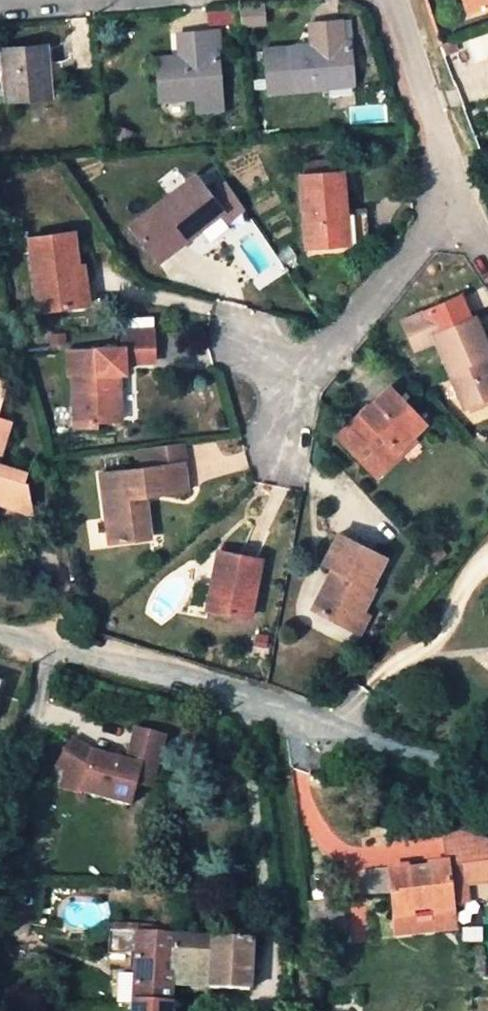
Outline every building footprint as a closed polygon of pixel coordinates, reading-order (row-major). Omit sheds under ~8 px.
[(469,14),(487,8),(487,0),(464,0),(469,14)] [(343,22),(325,23),(327,45),(312,46),(288,48),(292,91),(356,86),(353,43),(345,43),(343,22)] [(311,24),(312,46),(327,45),(325,23),(311,24)] [(194,56),(178,57),(157,59),(160,100),(195,98),(196,112),(224,109),(220,54),(213,54),(212,32),(192,33),(194,56)] [(487,56),(487,32),(466,38),(472,61),(487,56)] [(177,34),(178,57),(194,56),(192,33),(177,34)] [(441,47),(445,58),(459,54),(455,42),(441,47)] [(55,44),(5,48),(8,101),(52,98),(49,65),(56,64),(55,44)] [(343,176),(302,180),(308,250),(342,247),(340,216),(347,216),(343,176)] [(200,179),(132,225),(164,267),(200,241),(196,235),(225,214),(200,179)] [(72,241),(28,244),(36,316),(85,312),(81,275),(75,276),(72,241)] [(403,324),(414,345),(431,339),(462,407),(487,396),(487,368),(481,353),(487,349),(473,314),(468,316),(457,290),(428,303),(403,324)] [(150,362),(151,328),(117,329),(117,353),(65,353),(65,380),(83,380),(83,431),(104,431),(103,426),(109,425),(109,402),(114,402),(114,379),(120,379),(121,362),(150,362)] [(335,430),(368,467),(418,422),(384,384),(335,430)] [(418,422),(368,467),(377,476),(427,431),(418,422)] [(134,447),(136,471),(172,467),(174,494),(189,493),(184,441),(134,447)] [(26,507),(27,505),(18,468),(0,463),(0,499),(26,507)] [(136,471),(93,475),(101,541),(138,538),(134,498),(174,494),(172,467),(136,471)] [(352,605),(360,608),(372,583),(368,581),(382,551),(334,527),(319,556),(327,559),(307,603),(344,621),(352,605)] [(255,562),(210,553),(199,609),(243,618),(255,562)] [(352,605),(344,621),(357,627),(365,611),(360,608),(352,605)] [(169,742),(140,734),(131,765),(96,754),(76,742),(61,768),(70,773),(88,784),(84,794),(133,808),(139,786),(155,790),(169,742)] [(88,784),(70,773),(65,789),(84,794),(88,784)] [(448,862),(449,871),(463,870),(465,886),(487,883),(487,841),(457,830),(444,832),(448,862)] [(449,901),(466,899),(465,886),(463,870),(449,871),(448,862),(428,863),(429,873),(406,874),(405,865),(385,866),(390,922),(410,921),(409,903),(434,902),(436,919),(451,918),(449,901)] [(308,902),(313,944),(342,941),(335,899),(308,902)] [(467,916),(466,899),(449,901),(451,918),(467,916)] [(409,903),(410,921),(390,922),(391,939),(469,932),(467,916),(451,918),(436,919),(434,902),(409,903)] [(168,965),(170,937),(107,933),(105,955),(136,958),(132,1002),(166,1004),(168,965)] [(168,965),(173,965),(208,968),(207,989),(247,990),(250,942),(170,937),(168,965)] [(132,1002),(132,1010),(170,1010),(173,965),(168,965),(166,1004),(132,1002)]
